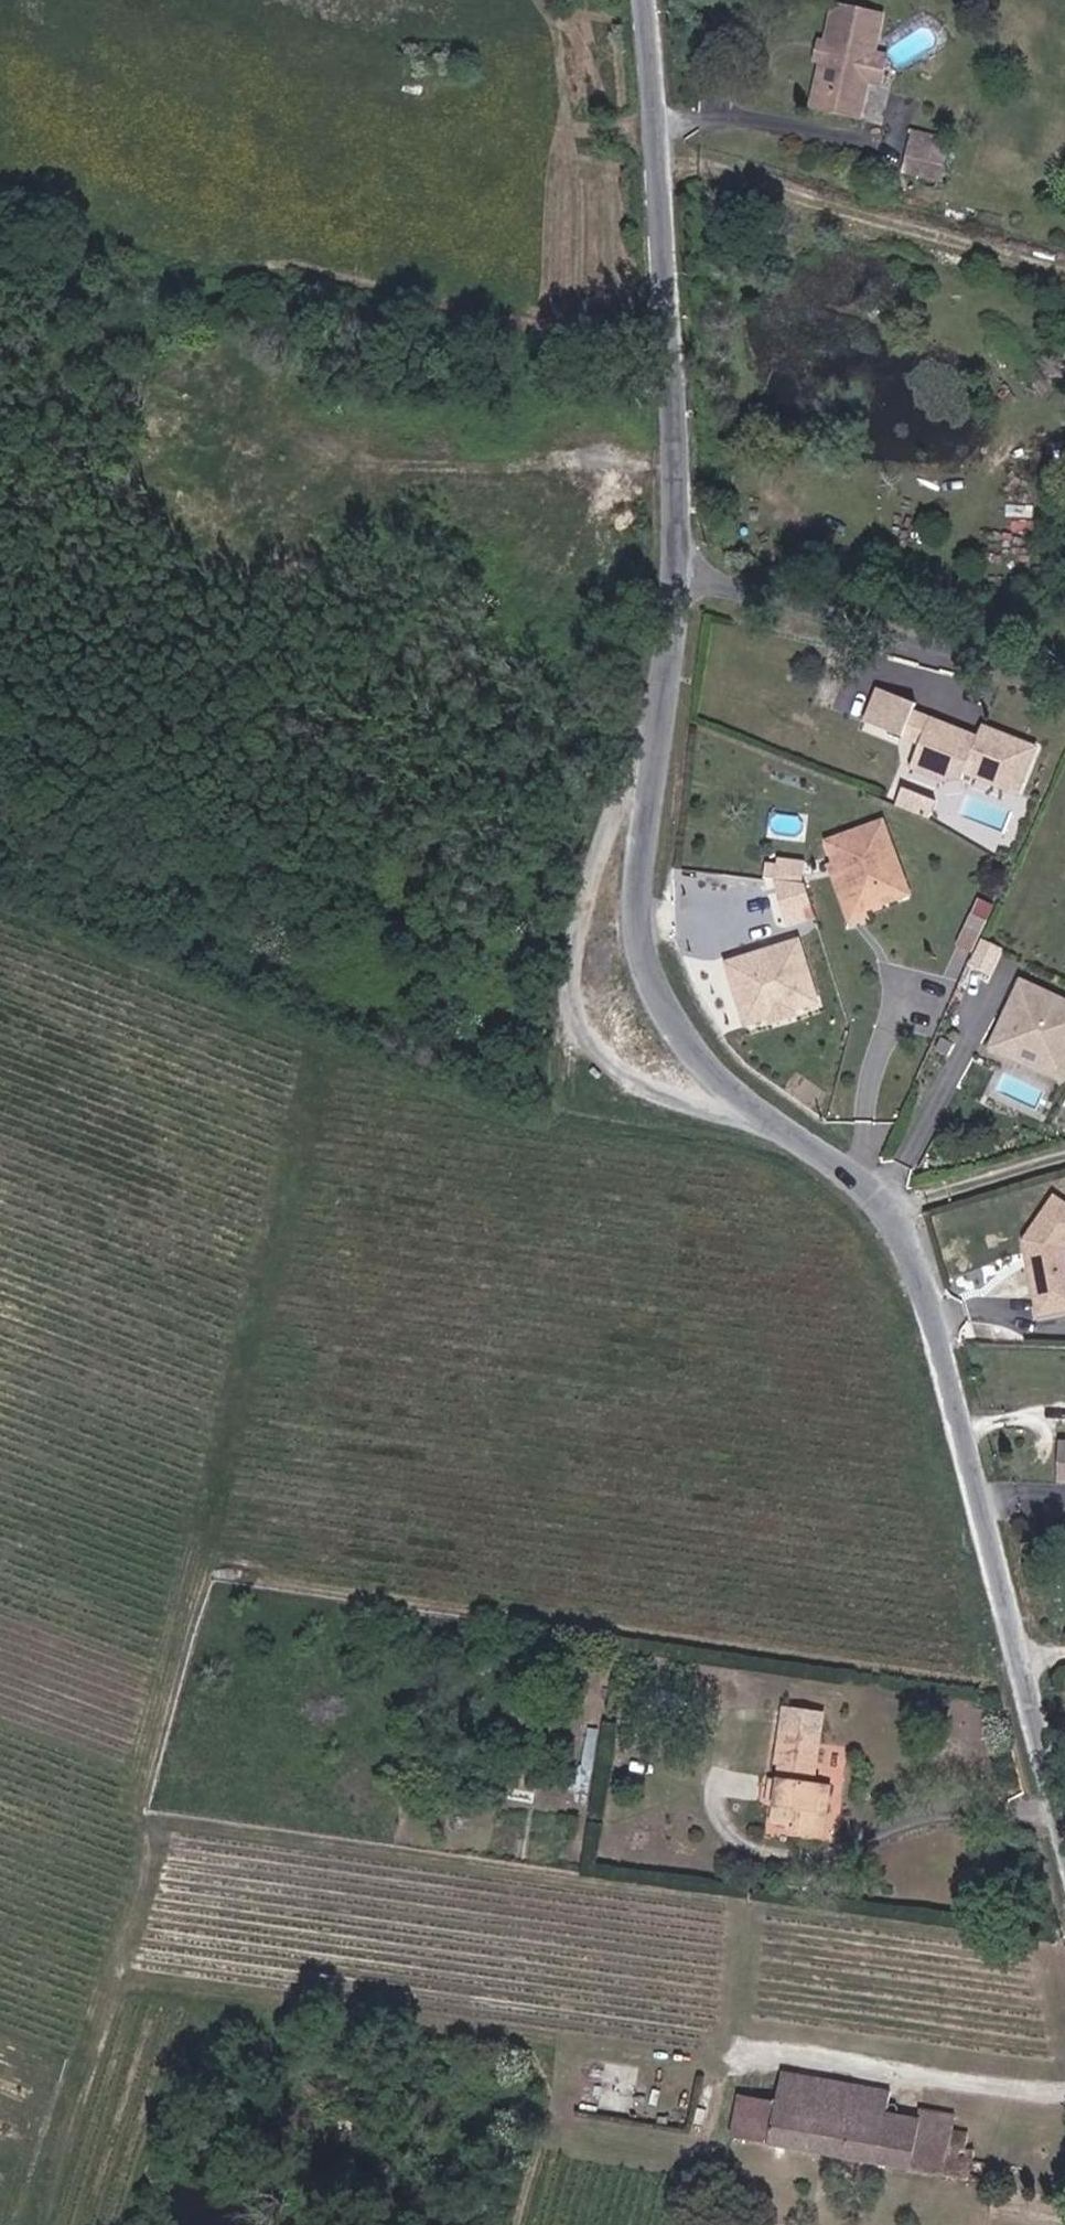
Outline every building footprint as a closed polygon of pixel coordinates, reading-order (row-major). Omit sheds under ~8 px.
[(823,61),(817,64),(808,109),(855,119),(863,84),(858,79),(863,55),(871,52),(878,16),(831,5),(822,45),(825,48),(823,61)] [(825,48),(822,45),(817,43),(813,62),(817,64),(823,61),(825,48)] [(907,135),(905,145),(920,148),(922,138),(907,135)] [(943,143),(922,138),(920,148),(905,145),(898,175),(934,183),(943,143)] [(881,690),(868,723),(906,738),(916,712),(919,705),(881,690)] [(916,712),(906,738),(923,745),(933,719),(916,712)] [(923,745),(914,768),(947,782),(965,779),(967,774),(1021,795),(1039,749),(985,727),(981,738),(977,746),(967,742),(970,734),(933,719),(923,745)] [(970,734),(967,742),(977,746),(981,738),(970,734)] [(965,779),(947,782),(962,788),(965,779)] [(906,789),(898,807),(932,821),(939,803),(906,789)] [(848,900),(866,909),(910,893),(885,822),(828,842),(834,861),(848,900)] [(868,916),(866,909),(848,900),(834,861),(827,863),(850,922),(868,916)] [(809,885),(774,880),(785,916),(795,913),(799,925),(809,921),(806,909),(815,906),(809,885)] [(959,947),(976,954),(991,921),(974,914),(959,947)] [(802,940),(728,963),(743,1008),(753,1013),(772,1007),(774,1001),(785,997),(791,1001),(810,995),(816,986),(802,940)] [(1064,1077),(1064,992),(1020,975),(992,1050),(1064,1077)] [(753,1013),(743,1008),(748,1026),(773,1018),(774,1023),(799,1015),(797,1010),(821,1003),(816,986),(810,995),(791,1001),(785,997),(774,1001),(772,1007),(753,1013)] [(1059,1194),(1030,1237),(1045,1312),(1064,1309),(1064,1198),(1059,1194)] [(784,1708),(776,1763),(781,1764),(778,1782),(770,1781),(768,1800),(777,1802),(774,1823),(791,1825),(790,1832),(822,1837),(830,1787),(813,1785),(823,1714),(784,1708)] [(534,1790),(541,1755),(517,1751),(510,1785),(534,1790)] [(740,2095),(731,2139),(997,2186),(1002,2166),(975,2162),(976,2152),(966,2149),(971,2134),(953,2130),(956,2116),(920,2110),(918,2118),(886,2113),(891,2093),(782,2072),(778,2101),(740,2095)]
